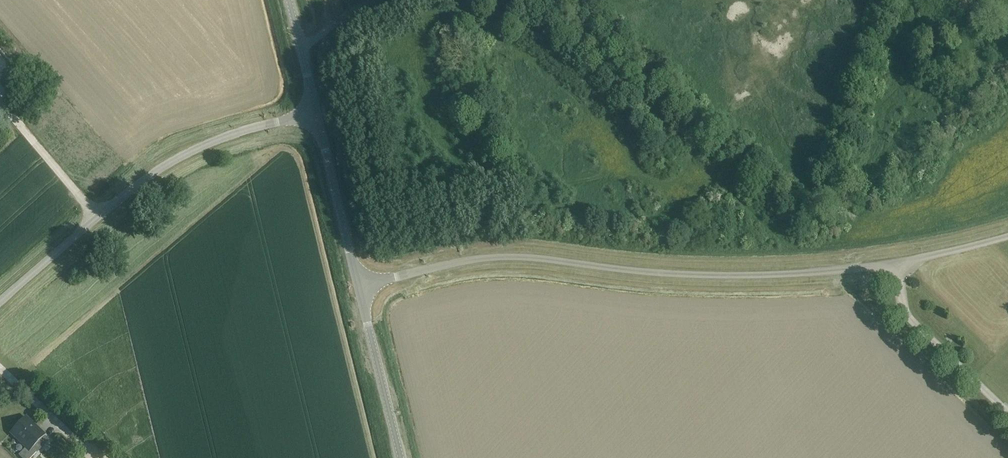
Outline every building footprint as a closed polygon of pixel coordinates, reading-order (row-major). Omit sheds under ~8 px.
[(25,417),(10,433),(25,448),(18,455),(21,457),(30,457),(35,453),(31,448),(44,435),(25,417)]
